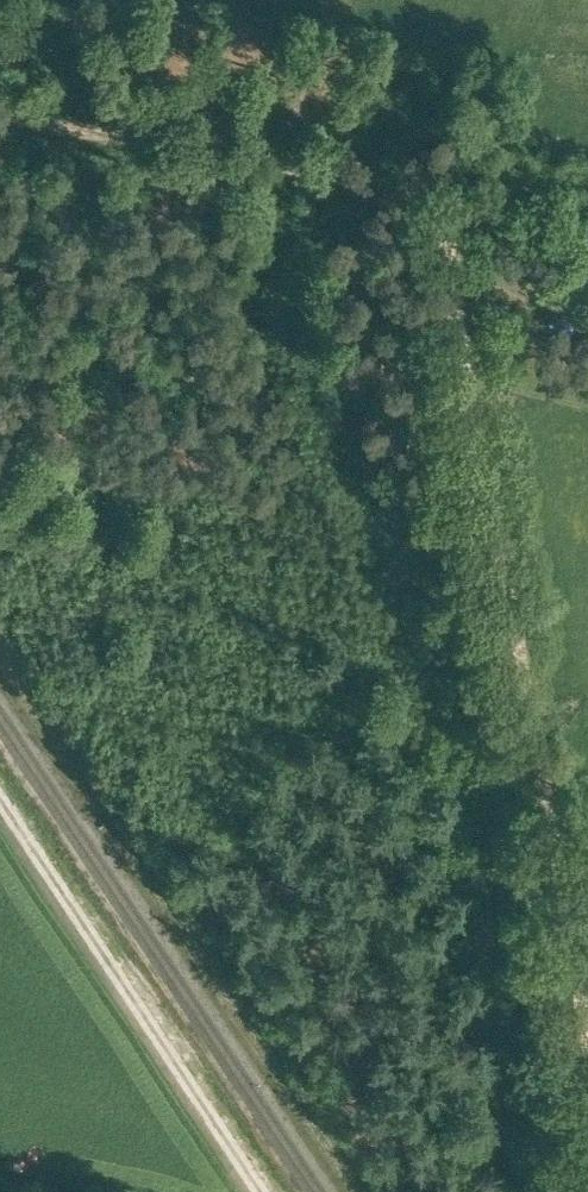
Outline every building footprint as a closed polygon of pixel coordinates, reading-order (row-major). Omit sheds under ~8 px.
[(358,1040),(370,1035),(363,1018),(350,1024),(358,1040)]
